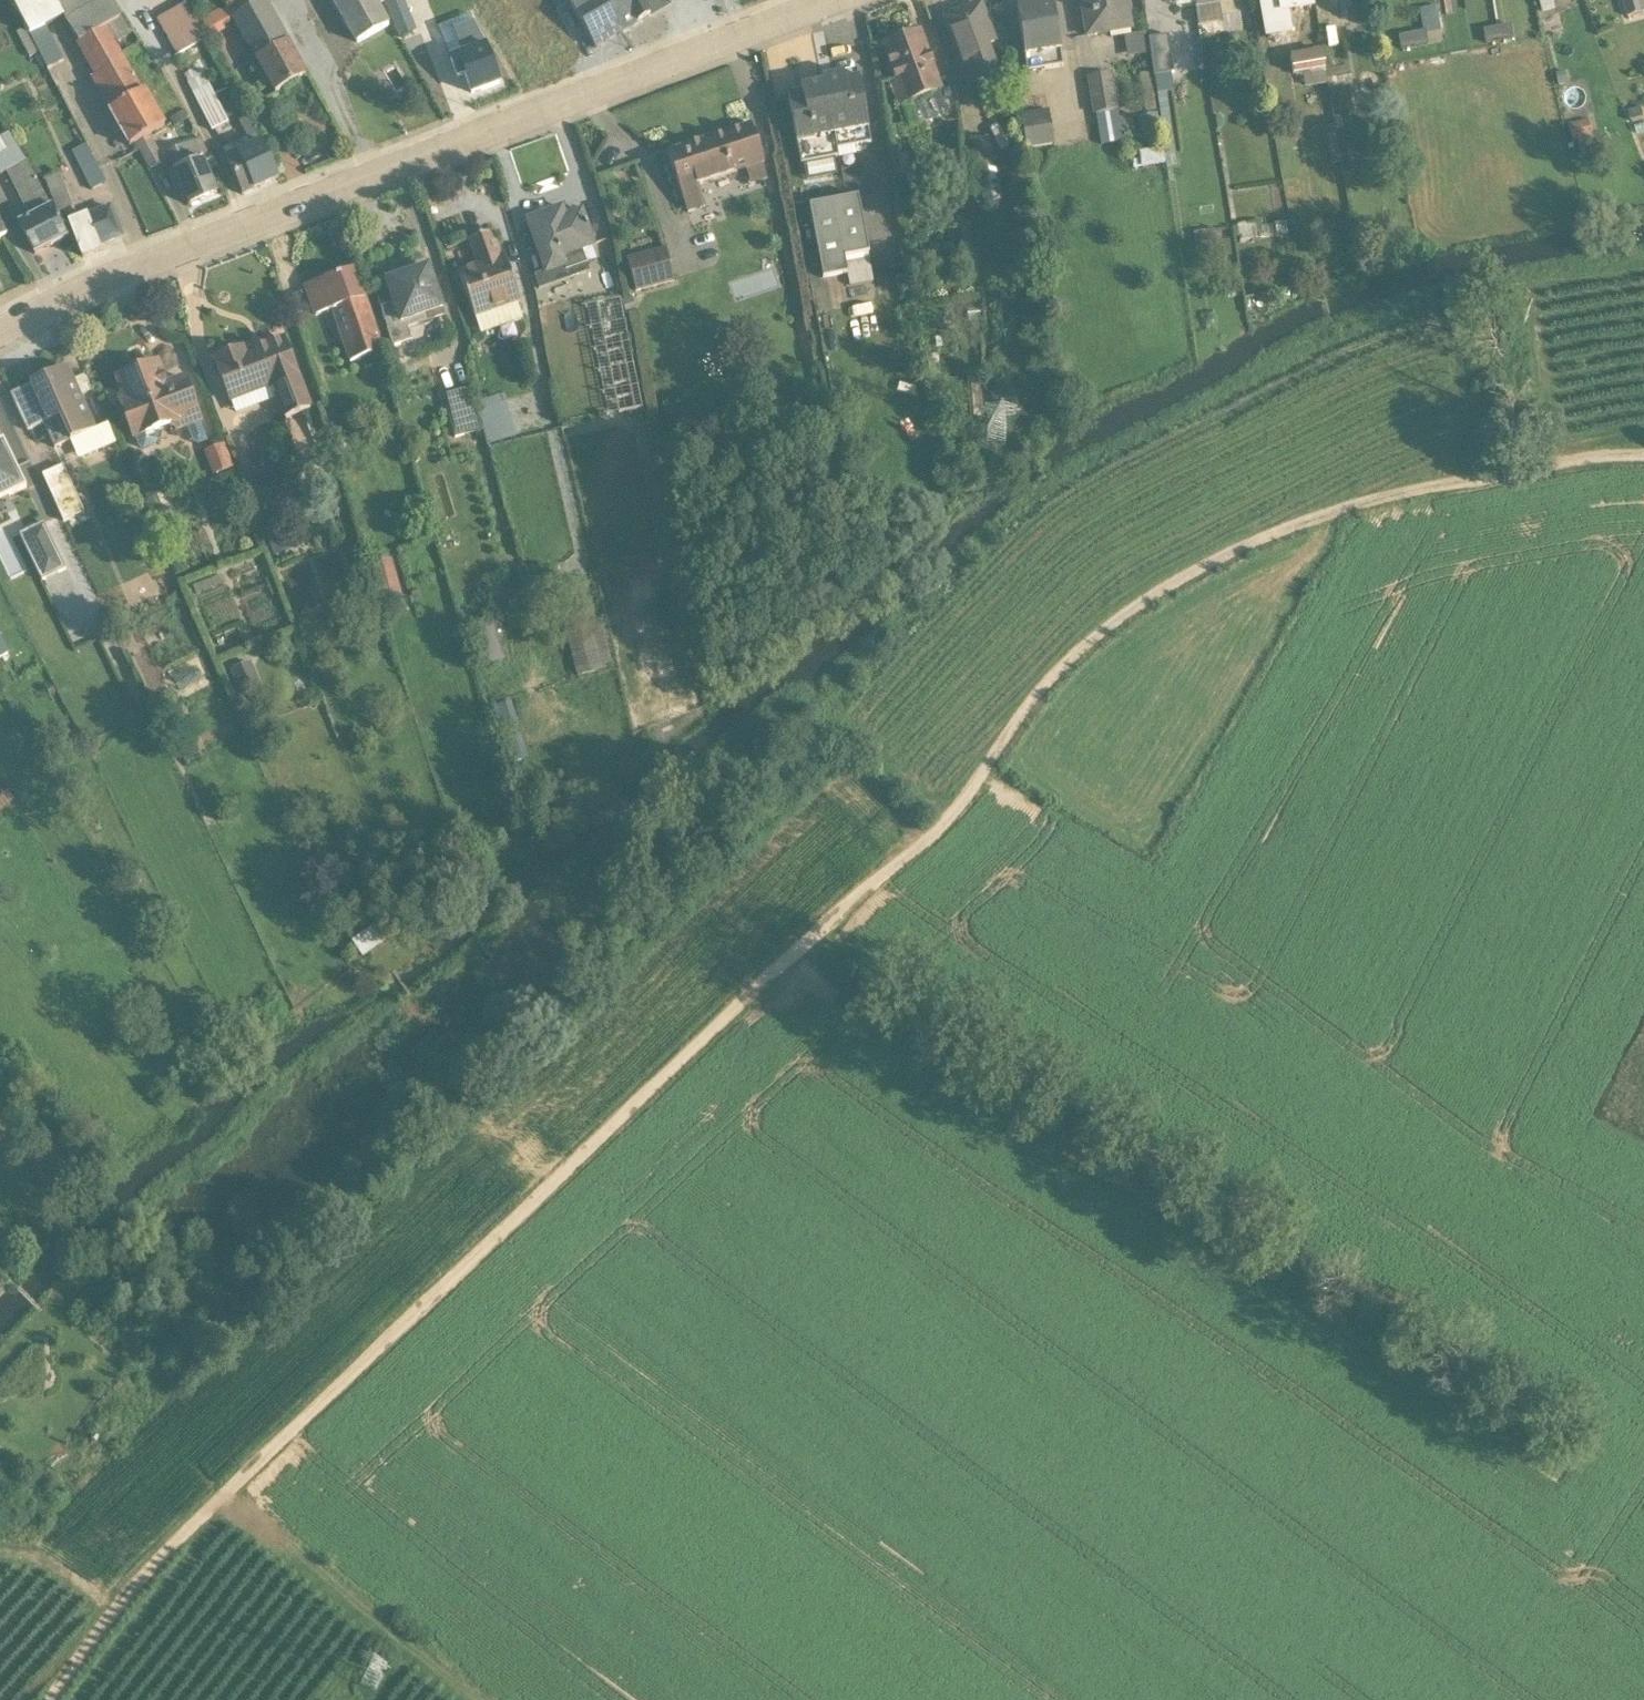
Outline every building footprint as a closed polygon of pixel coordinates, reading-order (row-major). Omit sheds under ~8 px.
[(45,71),(64,61),(47,27),(64,19),(77,45),(75,45),(93,78),(91,78),(108,112),(107,112),(128,148),(135,144),(149,136),(164,129),(146,91),(145,91),(141,93),(115,45),(132,36),(124,19),(123,18),(118,21),(108,0),(100,0),(99,0),(10,0),(45,71)] [(234,22),(273,95),(307,74),(266,0),(242,0),(201,23),(208,35),(208,36),(210,35),(212,38),(226,31),(226,30),(225,27),(234,22)] [(355,45),(388,26),(373,0),(330,0),(355,45)] [(621,34),(600,0),(563,0),(594,50),(621,34)] [(668,6),(670,5),(667,0),(600,0),(621,34),(650,17),(649,16),(667,5),(668,6)] [(1086,39),(1109,35),(1109,39),(1130,35),(1129,31),(1131,31),(1126,0),(1079,0),(1086,39)] [(1198,26),(1198,27),(1222,23),(1218,0),(1194,0),(1198,26)] [(1264,39),(1291,34),(1288,14),(1313,9),(1312,0),(1257,0),(1264,39)] [(1550,0),(1536,0),(1540,15),(1553,12),(1550,0)] [(1643,13),(1643,0),(1621,0),(1627,18),(1643,13)] [(1030,6),(1015,9),(1025,73),(1062,67),(1052,3),(1037,5),(1037,9),(1031,10),(1030,6)] [(463,75),(471,95),(499,84),(484,44),(462,4),(433,14),(432,13),(407,20),(417,45),(440,36),(456,78),(463,75)] [(204,39),(185,5),(156,20),(176,55),(204,39)] [(943,19),(965,89),(999,77),(989,47),(994,45),(980,6),(943,19)] [(1512,40),(1509,25),(1481,30),(1484,46),(1511,41),(1512,40)] [(1424,31),(1397,36),(1400,52),(1441,44),(1439,34),(1425,36),(1424,31)] [(897,108),(941,92),(919,33),(882,46),(895,84),(889,87),(897,108)] [(1148,54),(1144,33),(1123,37),(1127,58),(1148,54)] [(1167,38),(1147,41),(1153,77),(1173,74),(1167,38)] [(1341,47),(1328,49),(1330,63),(1344,61),(1341,47)] [(1302,77),(1304,89),(1325,85),(1326,85),(1320,51),(1289,57),(1292,75),(1294,75),(1294,78),(1302,77)] [(1351,86),(1347,66),(1324,70),(1327,90),(1351,86)] [(211,131),(228,123),(200,68),(183,77),(211,131)] [(855,71),(840,73),(840,75),(821,79),(820,79),(821,84),(798,88),(799,91),(786,93),(800,165),(802,164),(805,182),(837,176),(834,159),(837,159),(835,150),(869,143),(855,71)] [(1111,74),(1110,74),(1086,78),(1092,112),(1100,146),(1122,142),(1121,135),(1135,132),(1133,122),(1126,119),(1126,117),(1117,118),(1115,111),(1117,110),(1111,74)] [(1138,76),(1144,114),(1155,112),(1149,74),(1138,76)] [(1164,89),(1156,90),(1166,156),(1174,155),(1164,89)] [(1019,115),(1025,151),(1054,145),(1047,109),(1019,115)] [(168,120),(173,129),(189,121),(185,112),(168,120)] [(1156,114),(1136,118),(1139,132),(1159,128),(1156,114)] [(241,195),(259,187),(276,180),(259,138),(248,118),(239,123),(246,138),(222,149),(225,157),(225,158),(241,195)] [(1571,123),(1575,140),(1595,135),(1590,118),(1571,123)] [(761,166),(764,165),(749,125),(697,142),(697,144),(688,146),(687,145),(665,153),(687,215),(704,209),(698,187),(744,172),(750,186),(766,180),(761,166)] [(0,137),(0,175),(5,173),(28,217),(15,224),(34,257),(67,239),(51,206),(49,206),(9,132),(0,137)] [(135,144),(149,170),(163,162),(149,136),(135,144)] [(995,165),(987,138),(970,142),(977,170),(982,205),(1000,201),(995,165)] [(198,140),(165,154),(172,172),(167,174),(173,191),(180,190),(187,208),(217,195),(203,161),(207,159),(198,140)] [(84,146),(71,152),(90,191),(105,185),(84,146)] [(1131,161),(1133,170),(1164,164),(1161,148),(1138,153),(1139,159),(1131,161)] [(99,252),(97,246),(120,237),(108,206),(86,214),(86,216),(77,219),(59,174),(43,181),(63,227),(67,226),(82,259),(99,252)] [(868,254),(857,197),(808,206),(821,279),(845,274),(843,259),(868,254)] [(523,220),(544,276),(562,270),(564,273),(586,265),(581,252),(595,247),(582,209),(565,215),(562,206),(523,220)] [(457,272),(480,335),(522,321),(516,305),(519,304),(502,257),(500,257),(492,233),(466,241),(474,265),(457,272)] [(663,250),(626,260),(635,293),(673,283),(663,250)] [(391,345),(392,348),(410,342),(406,330),(415,327),(419,328),(426,327),(429,326),(434,321),(443,318),(442,312),(444,311),(428,266),(382,282),(384,288),(374,291),(391,345)] [(348,364),(383,351),(353,270),(304,287),(314,316),(325,312),(327,316),(331,315),(348,364)] [(596,302),(606,332),(626,325),(616,295),(596,302)] [(243,348),(211,360),(234,417),(274,401),(282,420),(311,409),(283,337),(244,351),(243,348)] [(158,361),(113,378),(119,396),(116,397),(132,441),(136,440),(140,452),(159,445),(154,432),(172,425),(175,433),(185,429),(187,433),(198,429),(197,425),(202,423),(184,376),(165,382),(158,361)] [(77,460),(115,444),(107,424),(96,429),(80,398),(92,392),(84,375),(72,381),(68,373),(60,370),(41,379),(41,380),(10,394),(25,431),(26,432),(42,424),(53,448),(69,442),(77,460)] [(443,395),(454,438),(479,432),(469,388),(443,395)] [(475,405),(487,446),(514,438),(502,397),(475,405)] [(24,488),(2,441),(0,442),(0,499),(24,488)] [(232,468),(223,445),(203,452),(211,476),(232,468)] [(62,466),(41,476),(62,523),(83,514),(62,466)] [(288,550),(275,516),(259,522),(272,556),(288,550)] [(63,570),(42,524),(19,535),(40,580),(63,570)] [(390,561),(371,566),(380,602),(383,602),(384,608),(396,605),(394,599),(400,597),(390,561)] [(612,667),(600,621),(564,632),(576,678),(612,667)] [(251,661),(230,672),(246,702),(267,691),(251,661)]
